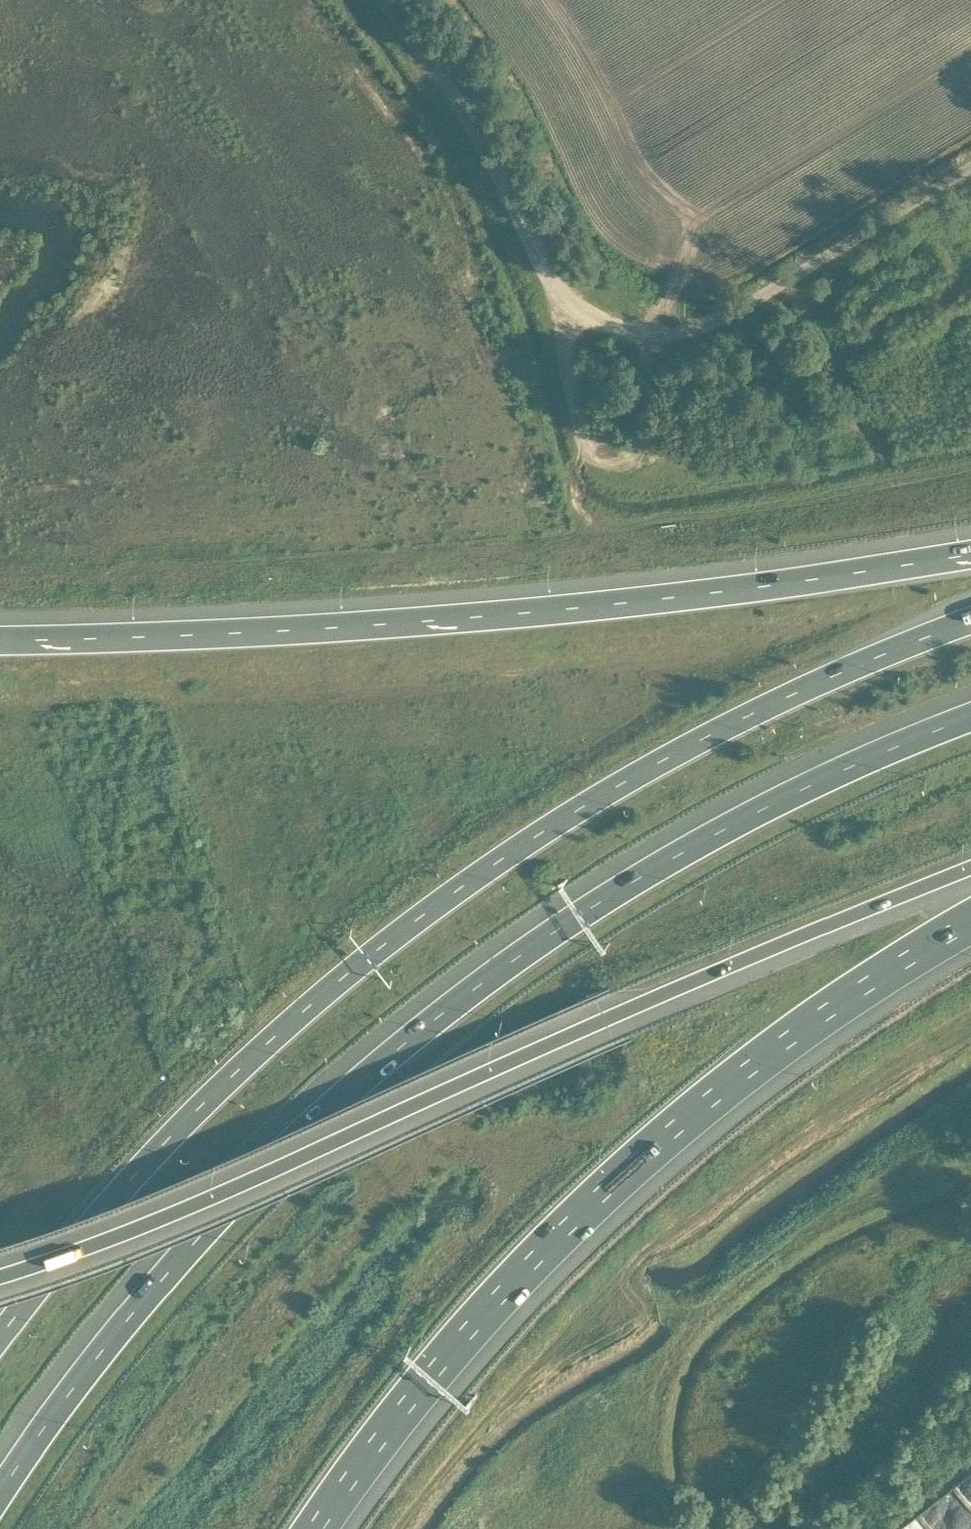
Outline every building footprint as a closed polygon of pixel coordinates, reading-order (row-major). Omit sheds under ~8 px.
[(637,416),(638,408),(630,407),(629,415),(637,416)]
